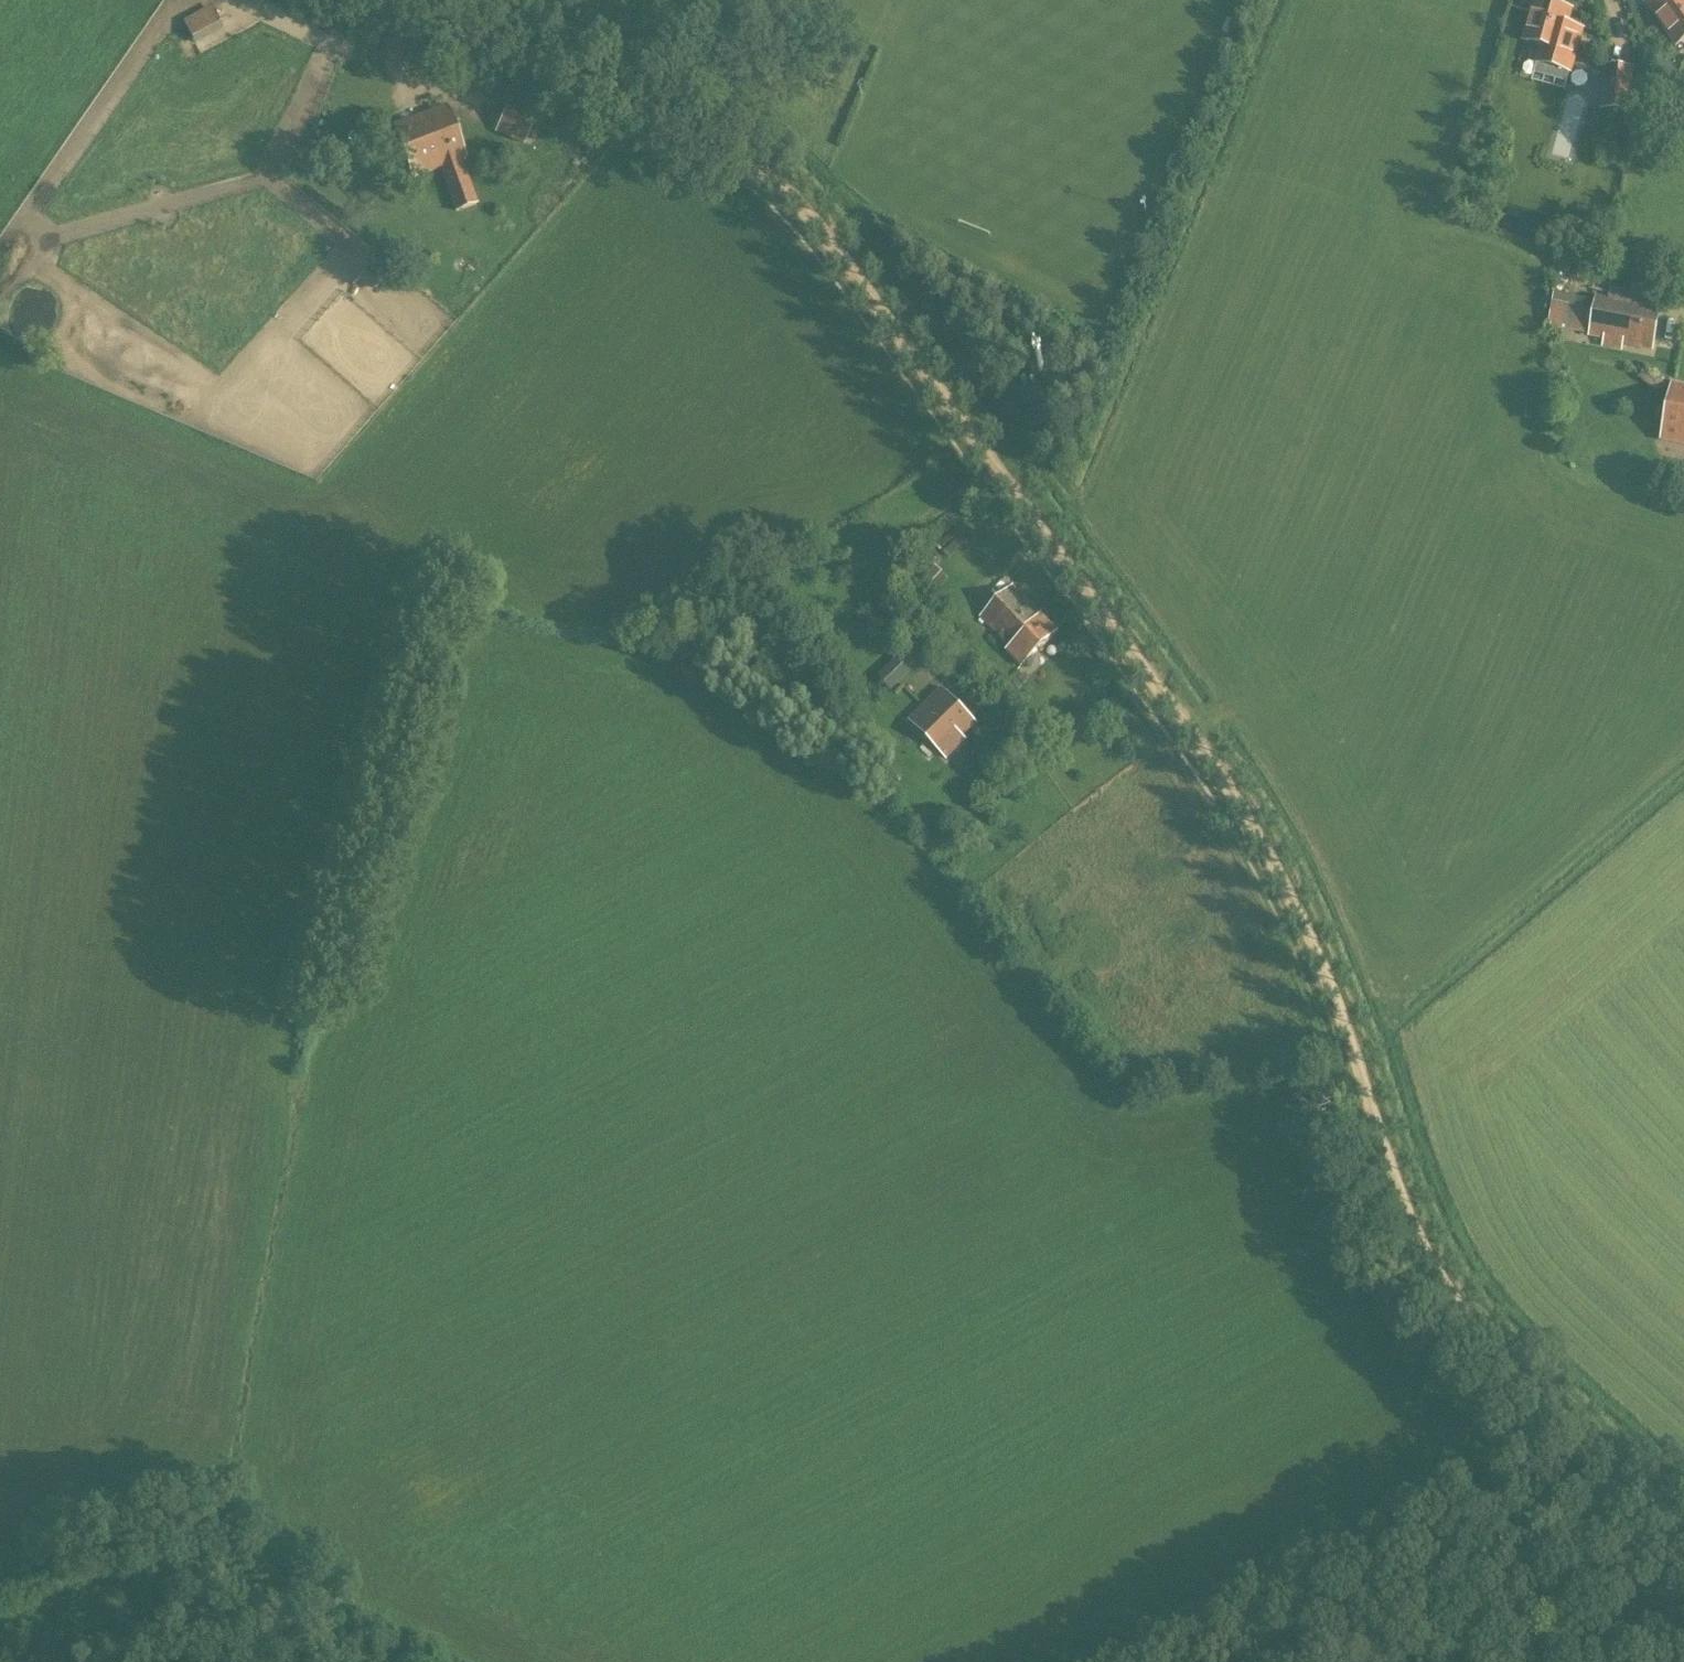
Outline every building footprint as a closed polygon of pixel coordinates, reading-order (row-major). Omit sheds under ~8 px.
[(1570,72),(1582,30),(1566,26),(1570,10),(1563,9),(1564,4),(1552,0),(1544,0),(1543,3),(1536,1),(1525,41),(1541,46),(1536,63),(1570,72)] [(1646,3),(1677,45),(1683,40),(1683,0),(1650,0),(1646,3)] [(186,17),(195,36),(224,23),(215,4),(186,17)] [(1601,109),(1631,111),(1634,67),(1604,64),(1601,109)] [(509,97),(496,130),(525,142),(539,110),(509,97)] [(439,170),(454,212),(478,203),(463,162),(467,160),(448,105),(391,125),(411,180),(439,170)] [(1555,315),(1562,317),(1560,329),(1588,334),(1588,338),(1654,351),(1661,309),(1596,296),(1595,301),(1566,295),(1566,297),(1558,295),(1555,315)] [(1683,445),(1683,387),(1672,385),(1661,440),(1683,445)] [(958,530),(942,545),(951,556),(968,541),(958,530)] [(1013,586),(980,617),(1010,647),(1006,651),(1021,667),(1057,631),(1013,586)] [(909,721),(947,758),(966,739),(963,737),(976,723),(942,688),(909,721)]
